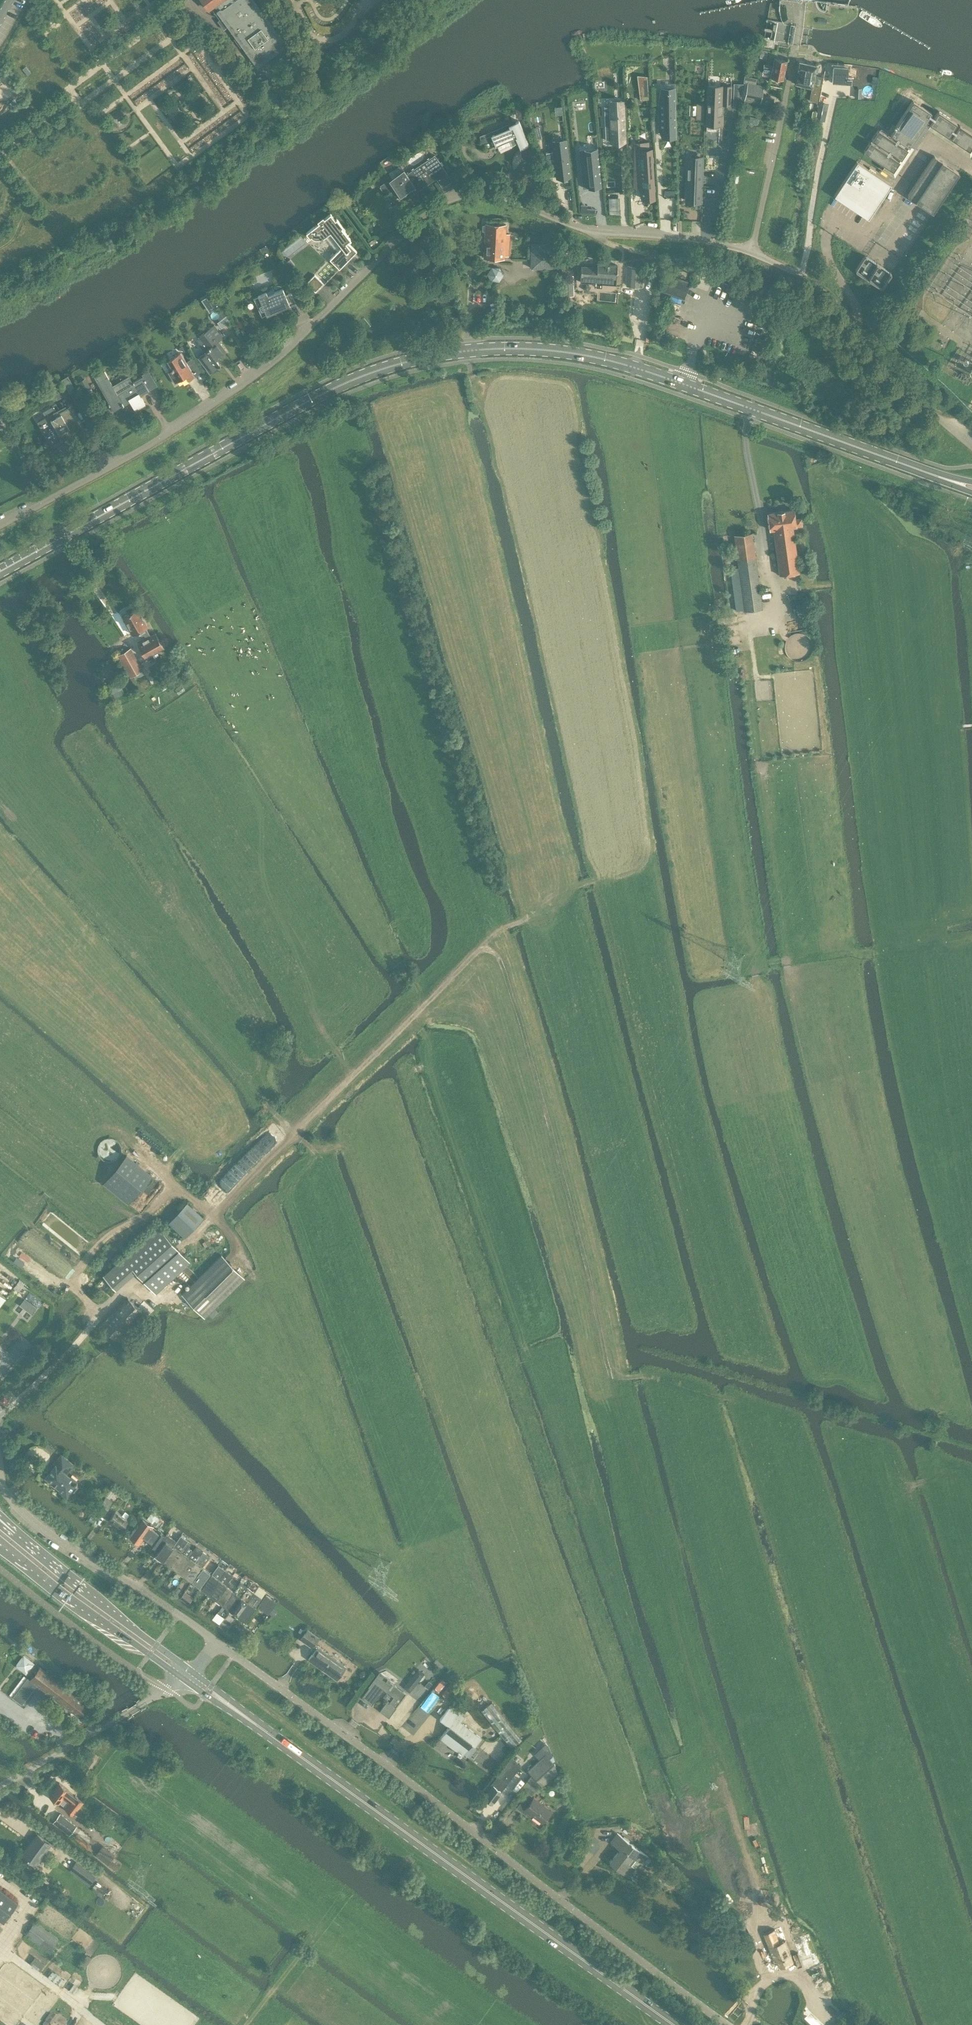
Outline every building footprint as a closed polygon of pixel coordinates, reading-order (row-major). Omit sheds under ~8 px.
[(243,45),(259,68),(259,67),(257,64),(266,57),(274,52),(273,51),(276,50),(283,46),(284,46),(283,46),(283,45),(282,44),(273,31),(273,32),(250,0),(202,0),(208,9),(214,5),(218,12),(215,14),(215,13),(214,12),(214,13),(215,14),(216,16),(219,20),(218,21),(224,29),(229,26),(237,37),(234,39),(240,47),(243,45)] [(768,50),(761,49),(759,57),(766,58),(768,50)] [(771,74),(770,77),(783,79),(787,61),(774,58),(772,66),(764,64),(763,72),(771,74)] [(800,71),(799,73),(814,76),(815,72),(817,72),(818,68),(816,67),(816,65),(799,61),(797,70),(800,71)] [(847,77),(848,65),(834,65),(832,82),(851,83),(851,77),(847,77)] [(814,76),(799,73),(799,75),(796,74),(795,83),(812,87),(809,101),(817,102),(822,77),(814,76)] [(647,80),(639,81),(640,100),(648,99),(647,80)] [(745,100),(759,103),(763,86),(748,83),(745,100)] [(734,84),(734,107),(739,107),(742,84),(734,84)] [(708,85),(706,123),(723,124),(723,114),(722,114),(723,104),(732,105),(732,86),(708,85)] [(661,103),(659,103),(659,129),(662,129),(662,133),(675,133),(675,128),(675,95),(675,92),(669,93),(669,91),(667,91),(667,93),(661,93),(661,103)] [(890,134),(909,147),(910,145),(913,147),(929,123),(926,121),(931,113),(913,100),(890,134)] [(611,102),(610,102),(610,114),(604,115),(605,140),(611,140),(612,142),(613,142),(623,142),(623,141),(624,141),(623,101),(621,101),(611,101),(611,102)] [(697,103),(696,119),(704,119),(705,103),(697,103)] [(929,124),(948,137),(957,124),(938,111),(929,124)] [(484,139),(488,150),(498,146),(499,150),(512,144),(513,146),(513,145),(515,150),(521,148),(521,149),(530,145),(519,121),(509,125),(510,128),(484,139)] [(969,151),(971,146),(971,134),(959,125),(950,138),(969,151)] [(878,129),(863,151),(893,171),(908,149),(878,129)] [(546,153),(548,168),(556,168),(556,170),(556,174),(556,175),(557,178),(560,177),(561,177),(567,176),(570,176),(566,141),(566,140),(560,141),(558,141),(559,141),(553,142),(554,152),(546,153)] [(635,169),(635,187),(642,187),(643,199),(651,198),(651,197),(655,196),(655,200),(656,200),(652,148),(652,150),(650,150),(649,142),(648,142),(648,143),(638,144),(638,158),(640,157),(641,168),(635,169)] [(581,155),(580,155),(583,188),(601,186),(601,187),(602,187),(598,148),(597,148),(597,149),(584,150),(585,156),(581,157),(581,155)] [(687,154),(685,201),(702,202),(704,155),(687,154)] [(381,186),(380,188),(383,191),(385,192),(393,186),(400,197),(411,189),(413,192),(418,189),(419,190),(446,172),(435,155),(406,174),(404,170),(389,180),(381,186)] [(907,196),(932,212),(959,172),(934,156),(907,196)] [(857,161),(834,195),(868,218),(891,184),(857,161)] [(587,204),(581,204),(580,213),(595,214),(596,209),(587,208),(587,204)] [(335,219),(330,213),(324,218),(323,217),(318,221),(319,222),(306,232),(310,237),(311,236),(312,237),(313,237),(313,238),(314,238),(315,238),(316,239),(317,239),(318,239),(318,238),(319,238),(320,238),(321,237),(322,239),(330,232),(342,247),(330,259),(306,283),(316,292),(339,269),(357,251),(347,242),(351,239),(344,230),(345,229),(337,218),(335,219)] [(486,223),(486,225),(483,225),(482,231),(485,231),(484,258),(504,259),(504,256),(508,256),(509,234),(506,234),(506,224),(486,223)] [(531,244),(531,268),(556,268),(555,243),(531,244)] [(617,265),(597,264),(597,267),(581,266),(580,281),(580,282),(594,283),(594,287),(602,287),(602,283),(616,284),(616,283),(617,265)] [(627,286),(643,287),(644,267),(628,266),(627,286)] [(500,267),(491,267),(487,274),(491,281),(500,282),(504,275),(500,267)] [(719,267),(715,279),(732,285),(736,274),(719,267)] [(661,290),(684,298),(690,282),(667,274),(661,290)] [(737,280),(731,291),(747,299),(753,289),(737,280)] [(273,289),(258,295),(258,296),(253,298),(261,317),(266,315),(266,316),(275,312),(277,316),(283,313),(281,309),(296,303),(291,292),(285,295),(283,289),(274,292),(273,289)] [(213,296),(204,301),(211,311),(220,306),(213,296)] [(227,315),(217,322),(221,327),(230,320),(227,315)] [(200,338),(198,339),(204,352),(198,357),(210,373),(220,365),(216,359),(226,351),(218,341),(224,337),(214,325),(199,336),(200,338)] [(168,372),(175,383),(186,376),(189,380),(195,377),(181,353),(167,361),(172,368),(171,369),(172,370),(168,372)] [(104,370),(94,376),(97,382),(111,407),(114,411),(124,405),(122,401),(128,398),(135,410),(145,404),(143,401),(140,395),(149,390),(141,377),(132,383),(128,375),(112,384),(107,376),(104,370)] [(143,376),(141,377),(149,390),(158,385),(149,370),(142,374),(143,376)] [(68,375),(62,378),(69,392),(75,389),(68,375)] [(93,390),(86,377),(77,382),(84,394),(93,390)] [(63,390),(54,395),(57,400),(66,394),(63,390)] [(47,418),(40,422),(51,441),(60,436),(60,435),(64,433),(67,437),(73,434),(71,430),(81,424),(70,405),(60,411),(56,404),(49,407),(43,411),(47,418)] [(4,417),(0,419),(4,426),(8,424),(4,417)] [(794,510),(768,513),(770,530),(773,530),(780,575),(799,573),(793,527),(802,526),(801,518),(795,519),(794,510)] [(736,611),(745,609),(745,611),(763,608),(758,576),(756,557),(752,533),(734,535),(739,567),(730,569),(736,611)] [(137,608),(122,616),(133,635),(140,630),(145,639),(137,643),(146,658),(152,654),(154,657),(159,655),(157,652),(164,648),(156,633),(150,636),(145,627),(147,626),(137,608)] [(818,649),(818,646),(818,643),(817,641),(815,638),(814,636),(812,634),(809,632),(807,631),(803,631),(800,631),(797,632),(795,633),(792,635),(790,637),(789,640),(787,643),(787,646),(787,649),(788,652),(789,654),(791,657),(793,659),(796,660),(799,661),(802,662),(805,662),(808,661),(811,659),(814,657),(815,656),(817,652),(818,649)] [(118,655),(130,677),(144,670),(131,648),(118,655)] [(175,681),(170,675),(170,674),(161,680),(166,688),(175,681)] [(117,679),(107,684),(112,694),(114,698),(119,696),(117,692),(122,689),(117,679)] [(104,1181),(103,1183),(122,1198),(128,1204),(152,1174),(126,1154),(104,1181)] [(169,1222),(175,1229),(184,1237),(196,1223),(197,1224),(204,1217),(188,1202),(169,1222)] [(205,1317),(223,1299),(244,1278),(222,1255),(182,1294),(205,1317)] [(124,1258),(104,1276),(115,1288),(135,1270),(124,1258)] [(152,1288),(137,1297),(141,1301),(138,1303),(147,1312),(162,1297),(152,1288)] [(30,1292),(25,1298),(37,1307),(41,1301),(30,1292)] [(103,1325),(117,1338),(128,1325),(136,1330),(140,1325),(134,1319),(142,1310),(128,1298),(103,1325)] [(21,1336),(14,1345),(26,1354),(33,1345),(21,1336)] [(0,1399),(0,1401),(4,1406),(9,1401),(4,1396),(0,1399)] [(48,1443),(44,1447),(50,1451),(54,1451),(55,1449),(48,1443)] [(46,1477),(63,1492),(73,1480),(66,1474),(74,1465),(62,1454),(54,1464),(56,1465),(46,1477)] [(73,1480),(63,1492),(67,1495),(76,1484),(78,1484),(78,1482),(76,1482),(73,1480)] [(112,1501),(110,1499),(115,1492),(114,1491),(116,1488),(112,1485),(110,1488),(111,1489),(106,1496),(105,1496),(97,1508),(104,1513),(112,1501)] [(88,1501),(94,1506),(101,1497),(95,1492),(88,1501)] [(128,1519),(116,1510),(109,1519),(122,1528),(128,1519)] [(140,1521),(129,1536),(138,1542),(143,1536),(145,1537),(150,1529),(152,1526),(142,1518),(140,1521)] [(160,1530),(150,1544),(155,1548),(170,1526),(165,1523),(162,1528),(162,1527),(160,1530)] [(166,1533),(155,1548),(158,1550),(156,1554),(163,1559),(177,1541),(166,1533)] [(177,1541),(163,1559),(170,1565),(187,1542),(187,1541),(188,1540),(181,1535),(180,1536),(177,1541)] [(187,1542),(170,1565),(178,1570),(192,1550),(188,1547),(190,1544),(191,1542),(188,1540),(187,1541),(187,1542)] [(192,1550),(178,1570),(185,1575),(203,1551),(196,1546),(193,1550),(192,1550)] [(203,1551),(185,1575),(192,1581),(206,1562),(210,1557),(203,1551)] [(206,1562),(192,1581),(200,1586),(210,1572),(217,1563),(213,1561),(210,1565),(206,1562)] [(201,1588),(209,1593),(226,1570),(218,1564),(201,1588)] [(226,1570),(209,1593),(216,1598),(229,1581),(233,1575),(226,1570)] [(229,1581),(216,1598),(223,1604),(236,1587),(229,1581)] [(236,1587),(223,1604),(231,1609),(247,1587),(240,1582),(236,1587)] [(247,1587),(231,1609),(238,1614),(254,1592),(247,1587)] [(254,1592),(238,1614),(245,1620),(262,1597),(255,1592),(254,1592)] [(265,1596),(258,1607),(269,1614),(277,1603),(266,1595),(265,1596)] [(308,1659),(329,1674),(337,1679),(346,1667),(318,1647),(318,1646),(314,1643),(319,1638),(308,1629),(301,1639),(312,1647),(312,1646),(316,1649),(308,1659)] [(24,1654),(15,1665),(26,1673),(34,1663),(24,1654)] [(28,1677),(13,1697),(22,1704),(38,1684),(79,1715),(88,1702),(40,1666),(31,1679),(30,1679),(28,1677)] [(419,1669),(403,1686),(409,1691),(424,1674),(419,1669)] [(388,1700),(380,1711),(389,1717),(397,1707),(396,1706),(406,1693),(390,1681),(390,1680),(387,1678),(386,1679),(380,1674),(370,1687),(369,1687),(362,1697),(372,1705),(383,1689),(394,1696),(390,1702),(388,1700)] [(492,1703),(482,1711),(512,1747),(521,1739),(492,1703)] [(464,1717),(450,1706),(440,1719),(449,1726),(440,1738),(458,1752),(458,1753),(462,1756),(472,1744),(475,1747),(482,1738),(460,1722),(464,1717)] [(531,1775),(540,1784),(544,1788),(559,1775),(547,1753),(528,1771),(532,1775),(531,1775)] [(493,1785),(484,1797),(492,1803),(507,1783),(520,1765),(511,1758),(498,1776),(491,1784),(493,1785)] [(532,1795),(540,1784),(531,1775),(521,1788),(532,1795)] [(63,1797),(69,1802),(64,1808),(74,1815),(84,1802),(75,1796),(69,1791),(69,1790),(59,1782),(49,1796),(59,1803),(63,1797)] [(534,1797),(531,1801),(525,1796),(517,1808),(526,1815),(528,1812),(542,1822),(552,1810),(534,1797)] [(697,1801),(688,1802),(689,1815),(699,1814),(697,1801)] [(60,1813),(53,1822),(53,1823),(69,1835),(77,1826),(60,1813)] [(672,1843),(673,1843),(681,1840),(674,1824),(667,1827),(666,1827),(672,1843)] [(609,1862),(629,1877),(636,1868),(635,1867),(639,1861),(646,1866),(651,1859),(617,1833),(611,1842),(620,1849),(609,1862)] [(51,1844),(37,1834),(28,1847),(27,1847),(22,1854),(35,1864),(51,1844)] [(95,1855),(108,1865),(116,1854),(103,1845),(95,1855)] [(70,1870),(77,1876),(90,1884),(96,1876),(76,1862),(70,1870)] [(662,1872),(661,1880),(667,1885),(674,1882),(675,1874),(669,1870),(662,1872)] [(4,1922),(19,1903),(0,1889),(0,1919),(4,1922)] [(762,1934),(755,1920),(747,1924),(754,1938),(762,1934)] [(59,1939),(34,1922),(25,1935),(49,1952),(59,1939)] [(788,1924),(792,1935),(798,1933),(794,1922),(788,1924)] [(764,1934),(764,1935),(773,1959),(775,1958),(779,1968),(795,1962),(786,1940),(780,1942),(775,1929),(764,1934)] [(793,1940),(806,1972),(821,1965),(818,1956),(819,1955),(810,1933),(793,1940)] [(87,1955),(81,1965),(85,1968),(91,1958),(87,1955)] [(43,1974),(56,1983),(61,1976),(48,1968),(43,1974)] [(51,2013),(45,2022),(50,2024),(56,2017),(51,2013)]
